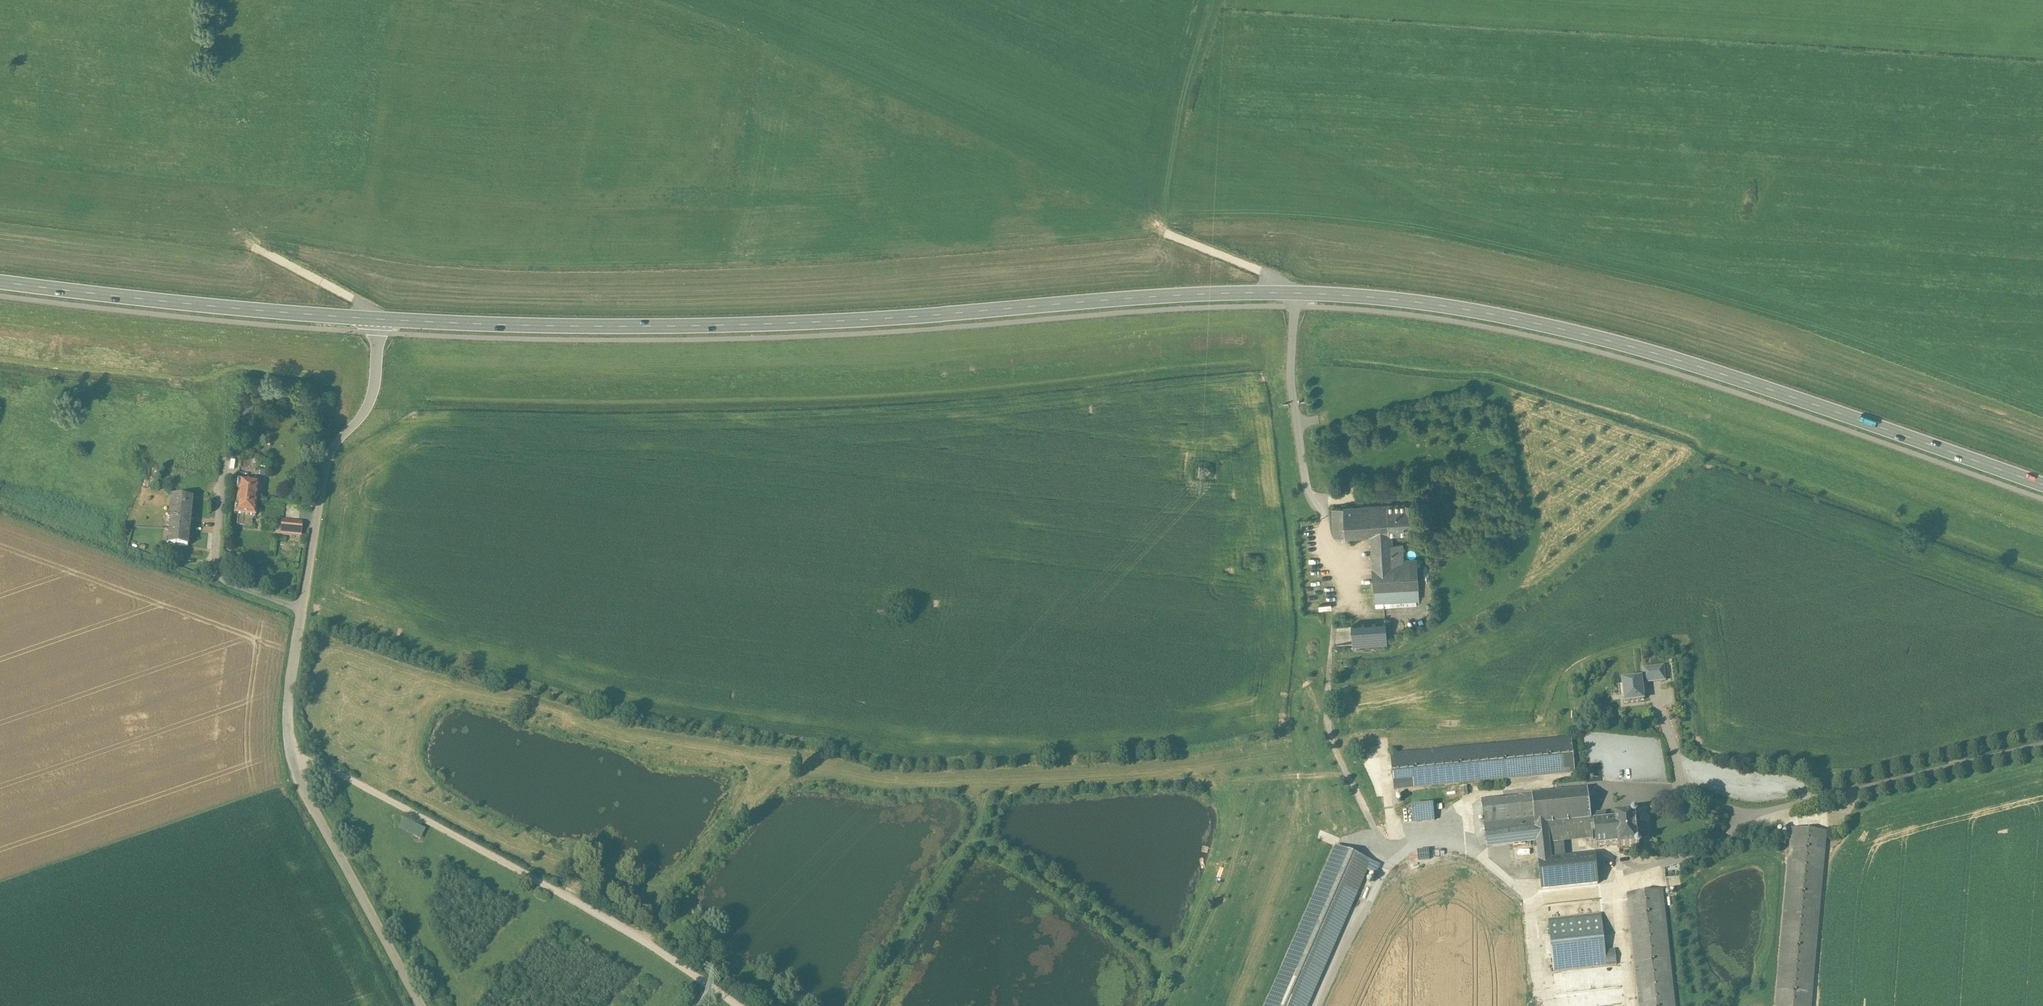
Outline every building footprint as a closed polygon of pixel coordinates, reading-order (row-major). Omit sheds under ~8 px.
[(251,466),(239,465),(238,474),(247,475),(250,475),(251,466)] [(247,475),(238,474),(237,491),(238,492),(237,507),(236,506),(235,516),(243,517),(243,520),(254,521),(254,518),(257,518),(260,483),(247,482),(247,475)] [(192,499),(174,497),(172,514),(191,515),(192,499)] [(1413,500),(1387,502),(1390,532),(1391,532),(1415,531),(1413,500)] [(1387,502),(1343,505),(1344,506),(1332,507),(1334,535),(1345,534),(1346,535),(1371,533),(1372,557),(1374,588),(1375,601),(1419,598),(1419,585),(1418,585),(1417,557),(1403,558),(1402,541),(1392,542),(1392,536),(1391,536),(1391,532),(1390,532),(1387,502)] [(191,515),(172,514),(171,529),(189,531),(191,515)] [(303,523),(281,519),(279,534),(301,537),(303,523)] [(189,531),(171,529),(169,546),(188,547),(189,531)] [(1386,622),(1351,624),(1353,644),(1387,642),(1386,622)] [(1644,679),(1621,681),(1624,704),(1645,702),(1643,685),(1666,683),(1664,667),(1643,670),(1644,679)] [(1572,740),(1391,757),(1394,789),(1575,772),(1572,740)] [(1587,791),(1531,797),(1534,827),(1547,826),(1588,822),(1590,822),(1590,816),(1587,791)] [(1531,797),(1482,802),(1486,849),(1536,844),(1534,827),(1531,797)] [(1433,806),(1411,808),(1413,823),(1435,821),(1433,806)] [(1631,817),(1615,818),(1616,821),(1606,822),(1606,819),(1602,820),(1602,815),(1590,816),(1590,822),(1588,822),(1588,824),(1592,824),(1595,849),(1618,847),(1618,850),(1635,848),(1637,849),(1639,848),(1639,846),(1636,844),(1635,837),(1636,837),(1635,828),(1634,818),(1635,816),(1635,814),(1632,814),(1631,817)] [(421,839),(426,828),(403,818),(398,829),(421,839)] [(1547,826),(1534,827),(1536,844),(1538,862),(1551,861),(1547,826)] [(1793,829),(1777,1005),(1809,1005),(1825,831),(1793,829)] [(1267,1005),(1307,1005),(1367,871),(1376,875),(1380,866),(1337,847),(1267,1005)] [(1551,861),(1538,862),(1541,892),(1598,886),(1594,857),(1551,861)] [(1679,875),(1667,878),(1669,885),(1681,883),(1679,875)] [(1629,894),(1641,1005),(1673,1005),(1661,890),(1629,894)] [(1602,916),(1548,921),(1553,972),(1616,966),(1615,952),(1605,953),(1602,916)] [(1556,994),(1557,1005),(1580,1005),(1579,993),(1556,994)]
